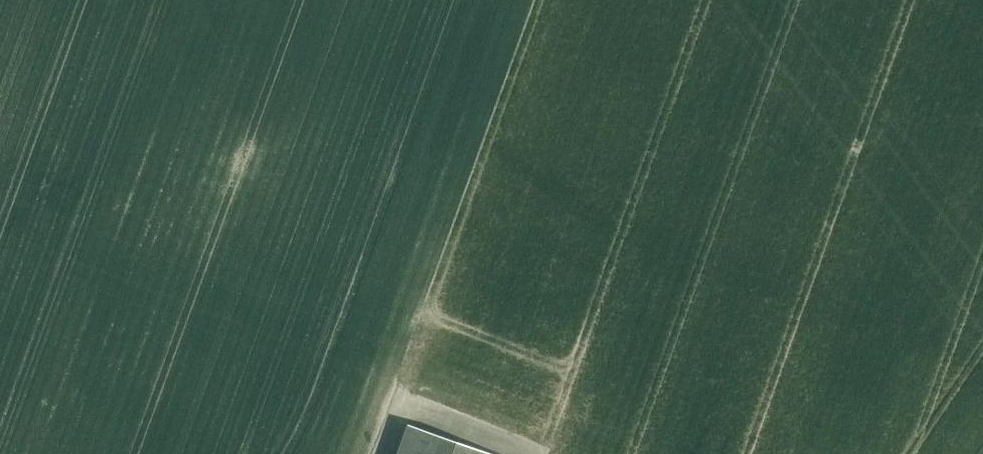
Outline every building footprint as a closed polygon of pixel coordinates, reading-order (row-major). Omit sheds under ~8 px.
[(473,447),(473,448),(409,425),(398,453),(492,453),(473,447)]
